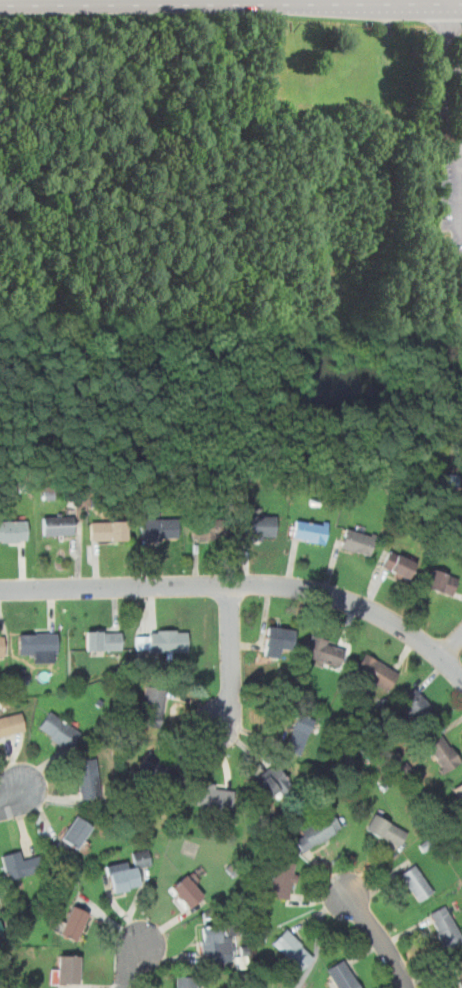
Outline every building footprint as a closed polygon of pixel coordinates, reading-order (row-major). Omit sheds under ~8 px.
[(244,515),(276,517),(275,537),(262,536),(263,540),(242,537),(244,515)] [(73,516),(43,517),(43,535),(73,534),(73,516)] [(140,519),(177,519),(178,537),(161,538),(161,541),(149,542),(149,539),(141,538),(140,519)] [(27,541),(27,521),(0,522),(0,541),(27,541)] [(329,522),(325,544),(293,537),(296,521),(323,525),(323,522),(329,522)] [(126,522),(91,522),(90,541),(127,540),(126,522)] [(192,522),(220,522),(220,538),(192,538),(192,522)] [(346,528),(340,547),(370,556),(376,535),(372,533),(371,536),(346,528)] [(408,579),(415,564),(389,551),(382,566),(408,579)] [(452,595),(458,579),(431,569),(426,587),(452,595)] [(267,627),(264,656),(278,659),(280,648),(291,650),(294,631),(267,627)] [(121,632),(121,650),(86,651),(86,631),(121,632)] [(187,651),(187,632),(149,633),(149,653),(187,651)] [(57,633),(19,635),(18,655),(34,654),(34,663),(55,663),(55,654),(58,654),(57,633)] [(344,650),(340,668),(301,655),(308,635),(327,640),(326,643),(344,650)] [(365,654),(398,674),(387,691),(354,671),(365,654)] [(145,685),(138,724),(160,728),(166,688),(145,685)] [(431,709),(414,689),(400,701),(418,719),(431,709)] [(49,711),(38,728),(71,749),(81,732),(49,711)] [(25,730),(22,713),(0,718),(0,738),(25,730)] [(300,755),(313,719),(295,714),(284,750),(300,755)] [(427,746),(442,736),(461,762),(444,774),(440,770),(442,768),(427,746)] [(148,751),(136,768),(162,783),(172,768),(148,751)] [(96,758),(102,797),(81,800),(75,761),(96,758)] [(265,801),(278,791),(285,799),(296,792),(274,764),(250,784),(265,801)] [(233,791),(231,811),(193,805),(196,781),(215,784),(215,787),(233,791)] [(453,789),(461,783),(461,802),(453,789)] [(303,835),(295,841),(303,852),(341,827),(330,810),(299,829),(303,835)] [(373,814),(364,830),(399,847),(406,833),(373,814)] [(76,816),(60,838),(76,849),(92,827),(76,816)] [(132,852),(136,868),(152,865),(148,849),(132,852)] [(2,856),(7,879),(43,871),(39,855),(23,860),(20,851),(2,856)] [(295,863),(293,874),(297,875),(296,884),(292,883),(288,899),(270,896),(276,861),(295,863)] [(114,893),(128,890),(128,888),(140,885),(136,866),(128,868),(126,862),(105,867),(107,875),(109,875),(114,893)] [(400,875),(419,902),(433,892),(414,864),(400,875)] [(171,888),(189,908),(204,895),(186,875),(171,888)] [(72,906),(59,935),(76,942),(88,913),(72,906)] [(438,932),(436,933),(445,950),(461,941),(461,937),(444,906),(430,914),(438,932)] [(202,927),(203,941),(201,941),(202,953),(204,953),(205,962),(231,961),(230,953),(232,953),(232,951),(234,951),(233,945),(231,945),(230,936),(222,937),(220,925),(202,927)] [(286,929),(273,943),(301,971),(313,958),(286,929)] [(58,955),(57,982),(79,984),(80,956),(58,955)] [(461,987),(461,959),(454,962),(461,987)] [(338,987),(359,987),(343,960),(327,970),(338,987)] [(176,987),(195,987),(195,976),(175,977),(176,987)]
